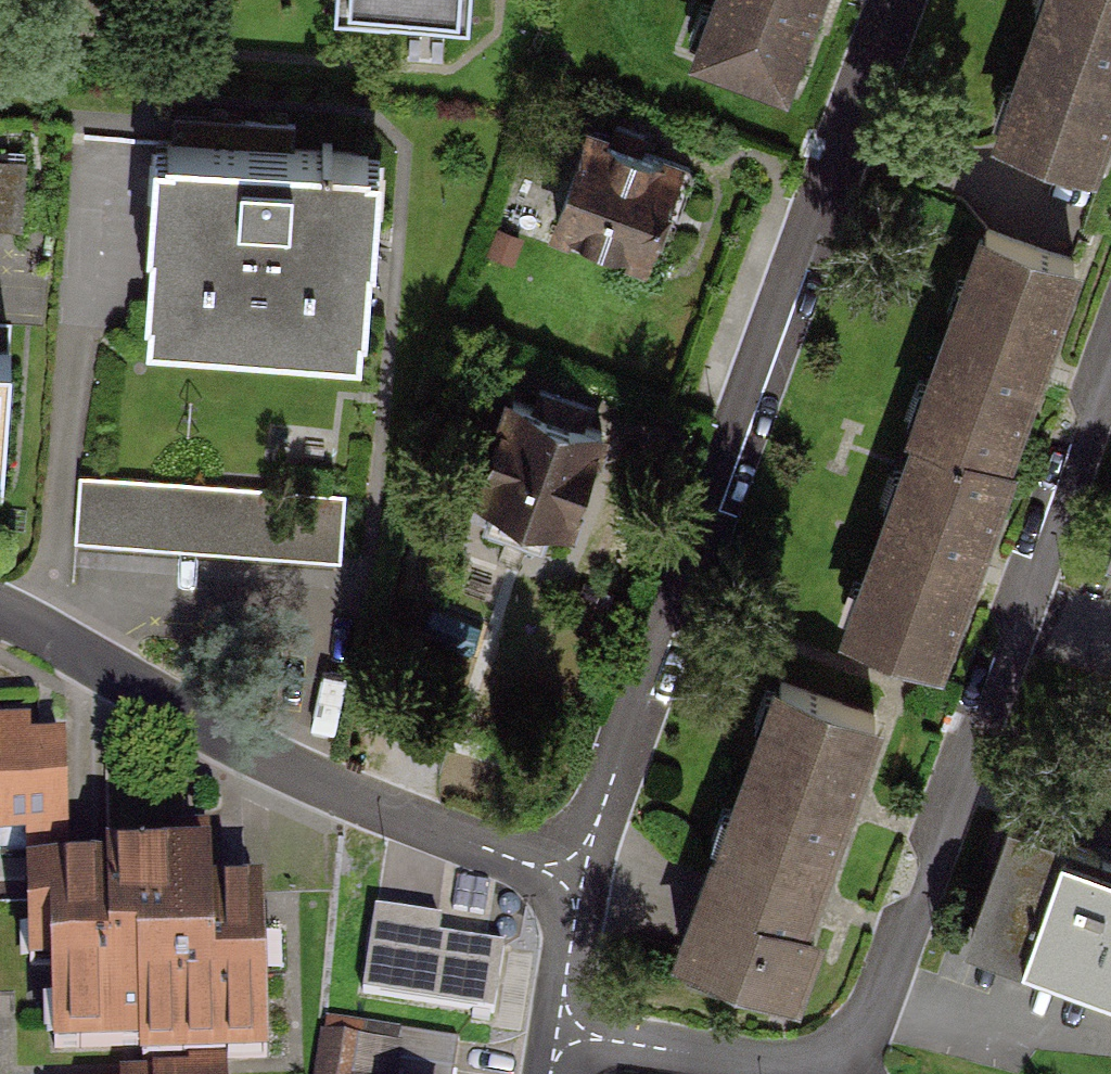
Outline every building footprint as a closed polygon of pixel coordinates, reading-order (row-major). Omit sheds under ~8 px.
[(326,35),(465,45),(468,0),(329,0),(326,35)] [(704,74),(786,103),(824,0),(730,0),(704,74)] [(1003,132),(1091,163),(1110,104),(1110,0),(1049,0),(1003,132)] [(153,91),(154,127),(381,123),(380,87),(153,91)] [(718,193),(581,139),(548,232),(686,288),(718,193)] [(357,164),(139,147),(124,343),(341,360),(357,164)] [(0,170),(0,292),(16,293),(26,172),(0,170)] [(1064,270),(973,237),(903,434),(989,466),(1064,270)] [(602,443),(520,408),(466,531),(548,566),(602,443)] [(989,466),(903,434),(834,614),(920,647),(989,466)] [(344,491),(95,474),(90,545),(339,562),(344,491)] [(875,726),(773,686),(664,947),(766,988),(875,726)] [(66,875),(62,744),(38,745),(27,745),(26,727),(0,728),(0,833),(26,833),(27,876),(66,875)] [(1009,818),(970,927),(1110,978),(1110,854),(1009,818)] [(66,875),(27,876),(30,963),(51,962),(54,1045),(141,1042),(141,1059),(190,1058),(224,1057),(266,1055),(261,894),(209,895),(207,823),(171,824),(172,856),(108,858),(108,873),(66,875)] [(451,922),(369,908),(355,994),(492,1016),(503,951),(448,942),(451,922)] [(224,1057),(190,1058),(190,1073),(224,1073),(224,1057)]
